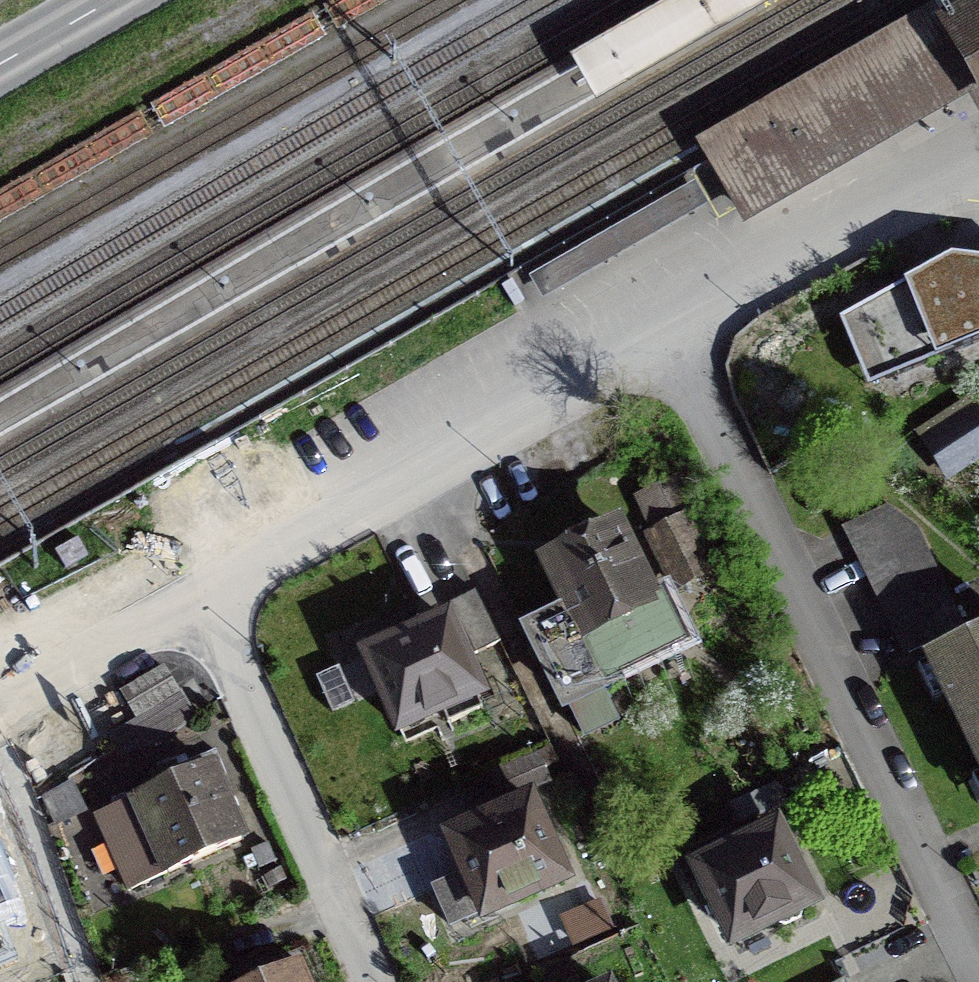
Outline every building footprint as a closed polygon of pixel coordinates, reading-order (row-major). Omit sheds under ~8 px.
[(955,31),(978,18),(978,8),(974,0),(944,0),(699,140),(714,165),(742,216),(882,135),(978,80),(978,73),(955,31)] [(955,31),(978,73),(978,18),(955,31)] [(868,378),(978,331),(978,252),(952,248),(840,314),(868,378)] [(924,446),(945,478),(978,456),(978,448),(962,421),(924,446)] [(692,514),(678,485),(639,505),(653,534),(649,536),(675,589),(706,574),(680,520),(692,514)] [(912,531),(883,510),(844,529),(906,656),(960,628),(912,531)] [(533,633),(530,634),(564,703),(567,702),(566,700),(679,645),(655,597),(646,601),(612,532),(596,540),(589,527),(560,542),(566,555),(546,565),(563,598),(562,599),(570,616),(533,634),(533,633)] [(497,645),(472,594),(447,606),(471,657),(497,645)] [(472,698),(476,696),(444,622),(364,657),(396,731),(439,712),(445,727),(478,712),(472,698)] [(925,660),(978,770),(978,634),(925,660)] [(118,695),(133,721),(123,727),(139,754),(191,722),(161,670),(118,695)] [(547,784),(535,757),(487,777),(499,804),(547,784)] [(126,892),(239,842),(207,768),(93,819),(126,892)] [(481,917),(560,882),(526,804),(447,839),(464,876),(430,891),(447,928),(480,914),(481,917)] [(797,921),(801,906),(805,903),(771,835),(697,871),(702,881),(689,887),(700,908),(713,902),(731,940),(767,922),(781,928),(797,921)] [(14,912),(0,878),(0,918),(14,912)] [(295,966),(258,981),(302,981),(295,966)]
